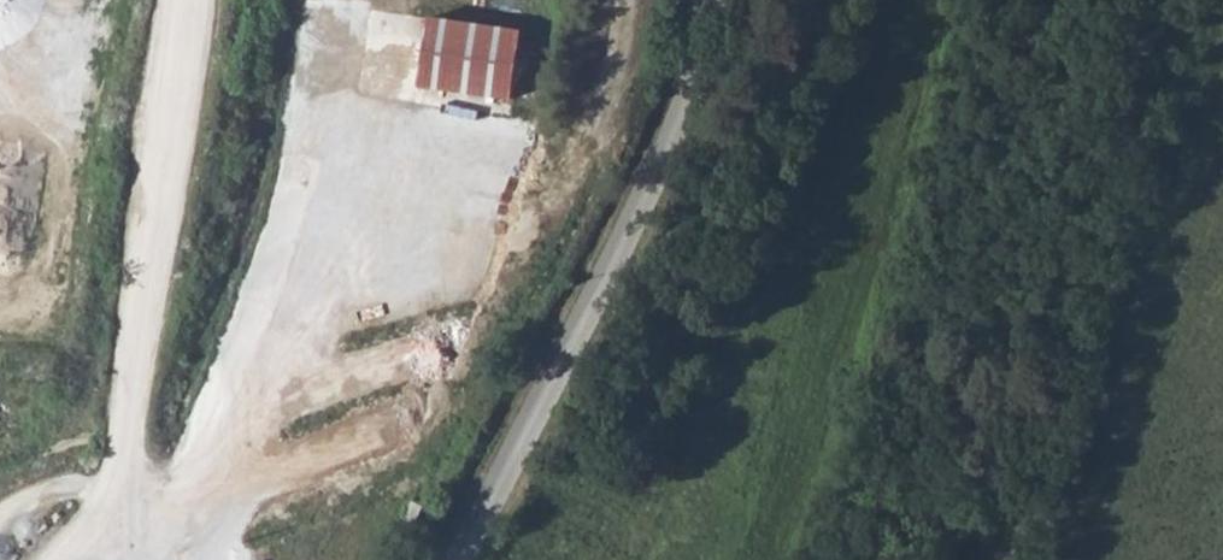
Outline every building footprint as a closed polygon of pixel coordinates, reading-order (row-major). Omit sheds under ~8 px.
[(517,95),(523,22),(429,14),(423,87),(517,95)] [(402,450),(401,458),(409,461),(412,453),(402,450)]
